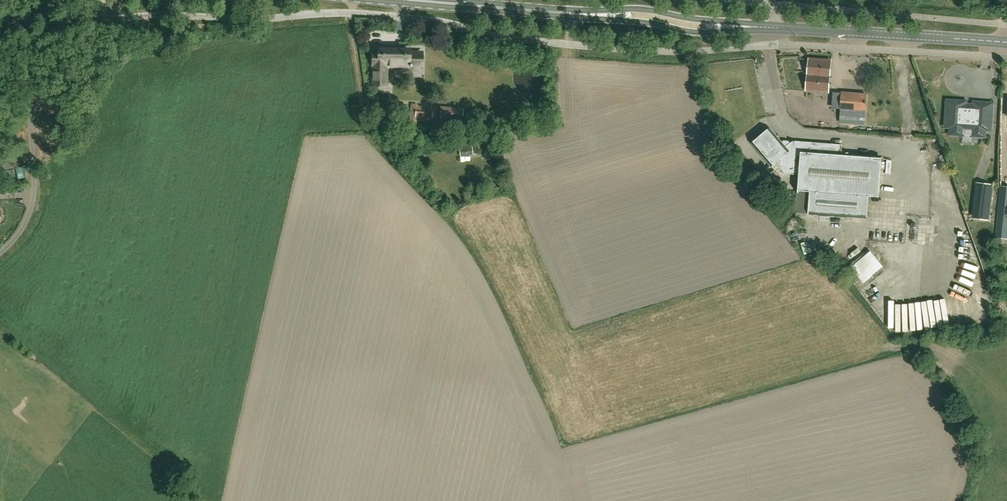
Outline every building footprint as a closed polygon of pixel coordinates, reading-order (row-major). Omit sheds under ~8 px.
[(378,50),(378,53),(372,53),(372,66),(373,66),(373,85),(386,86),(386,66),(409,66),(409,67),(411,67),(411,66),(421,66),(422,53),(409,53),(409,50),(378,50)] [(831,61),(809,59),(807,90),(828,92),(831,61)] [(866,94),(842,93),(840,120),(865,121),(866,94)] [(991,129),(993,104),(974,103),(974,107),(964,106),(964,102),(952,101),(947,105),(945,126),(951,126),(950,134),(964,135),(972,135),(972,136),(985,137),(985,129),(991,129)] [(411,103),(408,122),(416,123),(416,121),(429,123),(436,124),(438,106),(431,105),(431,107),(417,106),(417,104),(411,103)] [(748,141),(760,129),(755,125),(743,137),(748,141)] [(842,145),(832,145),(791,141),(786,147),(770,128),(752,144),(772,167),(776,164),(785,174),(799,175),(798,190),(810,191),(808,213),(867,218),(869,195),(879,196),(882,158),(841,154),(842,145)] [(471,145),(459,146),(460,158),(473,156),(471,145)] [(492,151),(484,154),(486,160),(494,157),(492,151)] [(976,183),(971,220),(989,221),(993,185),(976,183)] [(993,237),(1006,239),(1006,237),(1006,186),(1000,185),(993,237)] [(864,283),(884,267),(870,250),(850,266),(864,283)]
